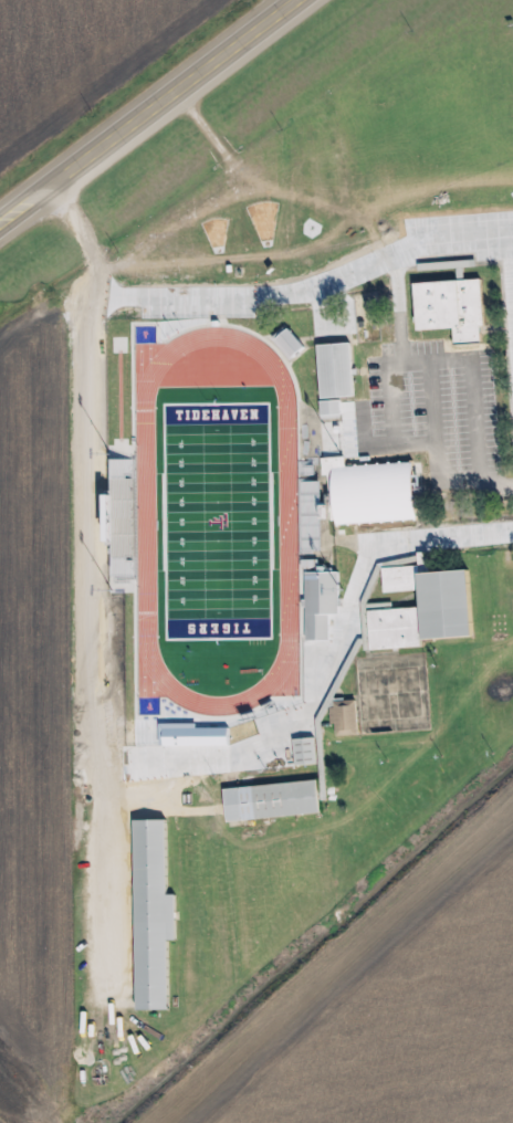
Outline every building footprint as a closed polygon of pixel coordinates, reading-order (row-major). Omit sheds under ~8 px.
[(417,285),(420,333),(456,331),(457,347),(487,345),(483,281),(417,285)] [(275,341),(291,361),(306,349),(290,329),(275,341)] [(321,346),(323,401),(356,400),(354,345),(321,346)] [(323,402),(324,419),(344,419),(343,402),(323,402)] [(416,464),(348,468),(348,458),(324,459),(325,478),(331,477),(332,495),(337,495),(339,527),(419,522),(416,464)] [(475,639),(472,572),(431,574),(430,566),(385,569),(386,595),(422,593),(425,642),(475,639)] [(309,643),(332,643),(331,616),(341,616),(340,574),(308,574),(309,643)] [(423,650),(422,610),(371,612),(372,652),(423,650)] [(359,702),(333,704),(334,727),(338,726),(339,738),(361,738),(359,702)] [(231,729),(188,730),(188,726),(162,726),(162,749),(231,748),(231,729)] [(297,768),(318,767),(317,740),(296,741),(297,768)] [(226,790),(228,823),(323,817),(320,784),(226,790)] [(169,822),(136,822),(139,1013),(171,1013),(170,942),(178,942),(177,897),(170,897),(169,822)]
